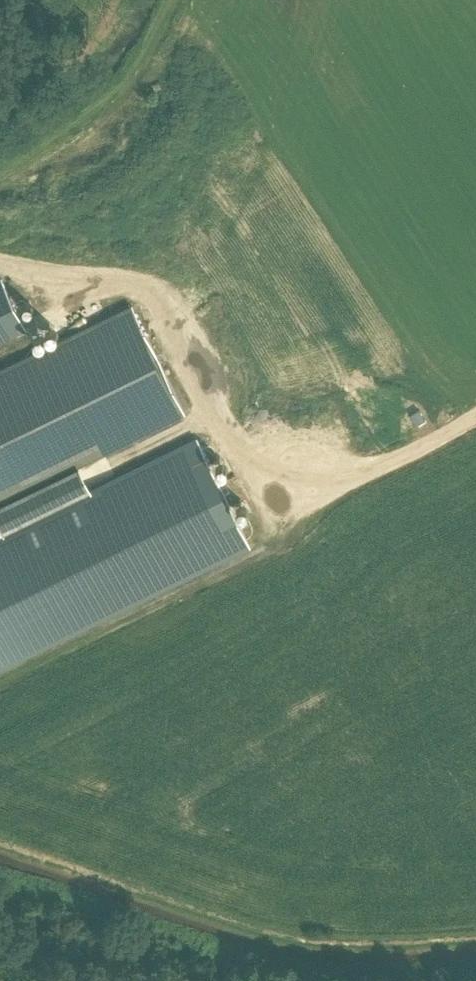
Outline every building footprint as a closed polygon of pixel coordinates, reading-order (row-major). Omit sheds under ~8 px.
[(8,339),(27,330),(2,278),(0,279),(0,343),(8,339)] [(2,532),(89,490),(78,466),(185,413),(132,304),(0,369),(0,528),(2,532)]
